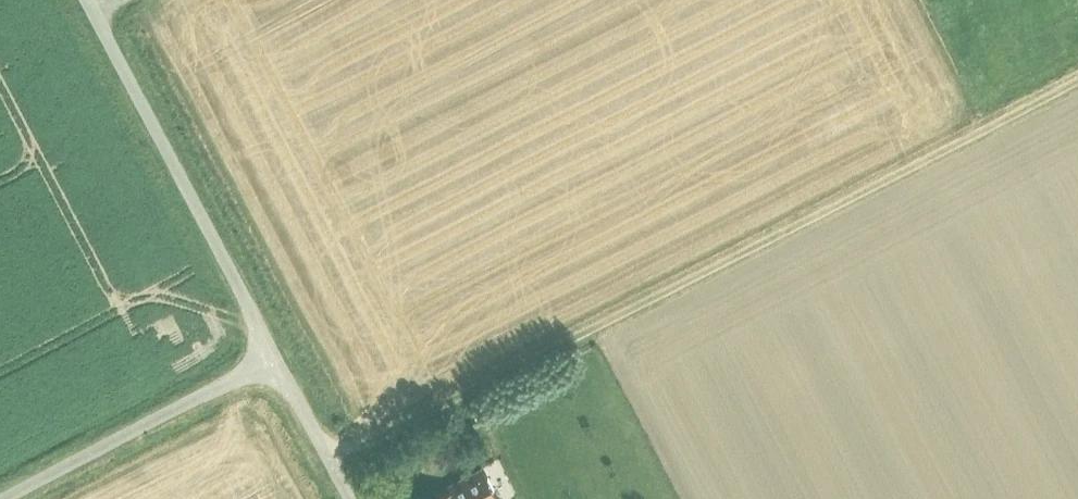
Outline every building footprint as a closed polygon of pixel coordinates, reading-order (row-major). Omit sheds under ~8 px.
[(483,405),(473,411),(477,419),(488,414),(483,405)] [(485,472),(432,498),(499,498),(485,472)]
